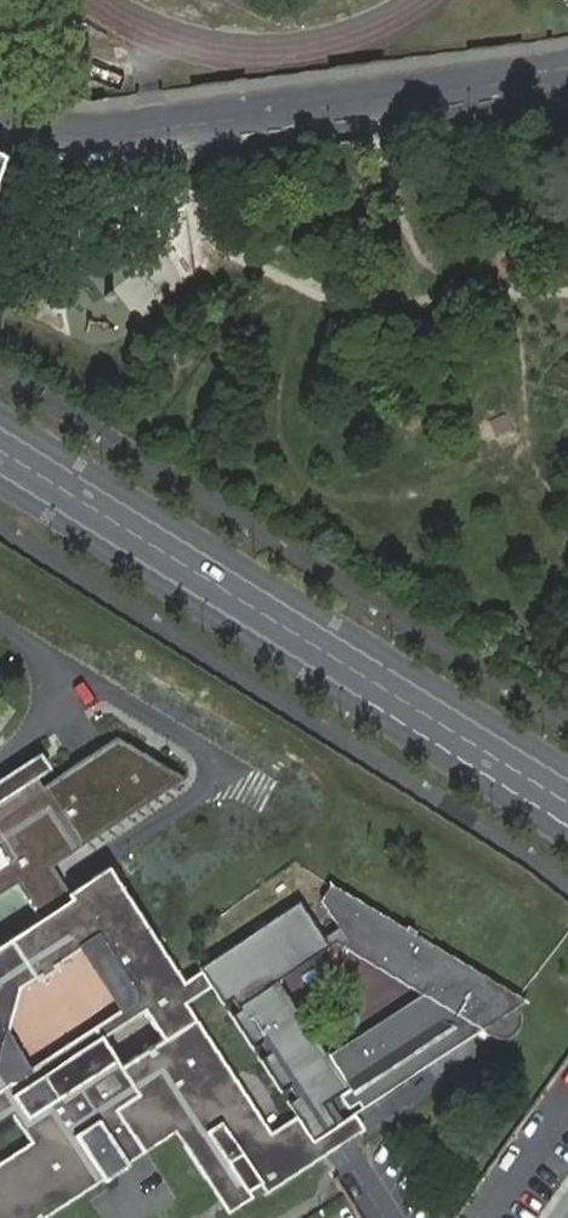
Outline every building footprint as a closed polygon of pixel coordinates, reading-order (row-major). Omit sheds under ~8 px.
[(9,157),(0,152),(0,181),(9,157)] [(112,290),(110,290),(107,291),(106,293),(106,295),(108,298),(109,299),(113,298),(115,297),(115,294),(114,291),(112,290)] [(39,1216),(40,1217),(43,1217),(103,1179),(104,1181),(130,1164),(128,1162),(146,1150),(139,1139),(183,1111),(199,1135),(184,1145),(205,1178),(215,1172),(233,1200),(259,1184),(266,1193),(320,1157),(310,1142),(292,1114),(209,963),(198,970),(199,972),(182,983),(108,867),(68,893),(50,866),(185,779),(119,738),(44,787),(38,778),(40,777),(35,769),(0,791),(0,1217),(36,1217),(39,1216)] [(343,946),(347,949),(422,994),(437,1003),(421,1008),(391,1022),(385,1026),(369,1035),(335,1066),(328,1055),(279,979),(330,946),(325,938),(302,903),(209,963),(292,1114),(310,1142),(336,1125),(323,1105),(340,1094),(352,1114),(462,1042),(458,1035),(474,1025),(482,1030),(512,1002),(519,996),(379,913),(330,884),(320,899),(340,927),(342,922),(352,929),(347,938),(343,946)] [(343,946),(347,938),(352,929),(342,922),(340,927),(325,938),(330,946),(343,946)] [(422,994),(381,1020),(328,1055),(335,1066),(369,1035),(385,1026),(391,1022),(421,1008),(437,1003),(422,994)] [(521,1018),(512,1002),(482,1030),(494,1037),(498,1037),(505,1037),(513,1033),(518,1028),(521,1018)] [(462,1042),(482,1030),(474,1025),(458,1035),(462,1042)] [(139,1139),(146,1150),(175,1132),(184,1145),(199,1135),(183,1111),(139,1139)] [(363,1130),(352,1114),(336,1125),(310,1142),(320,1157),(363,1130)]
